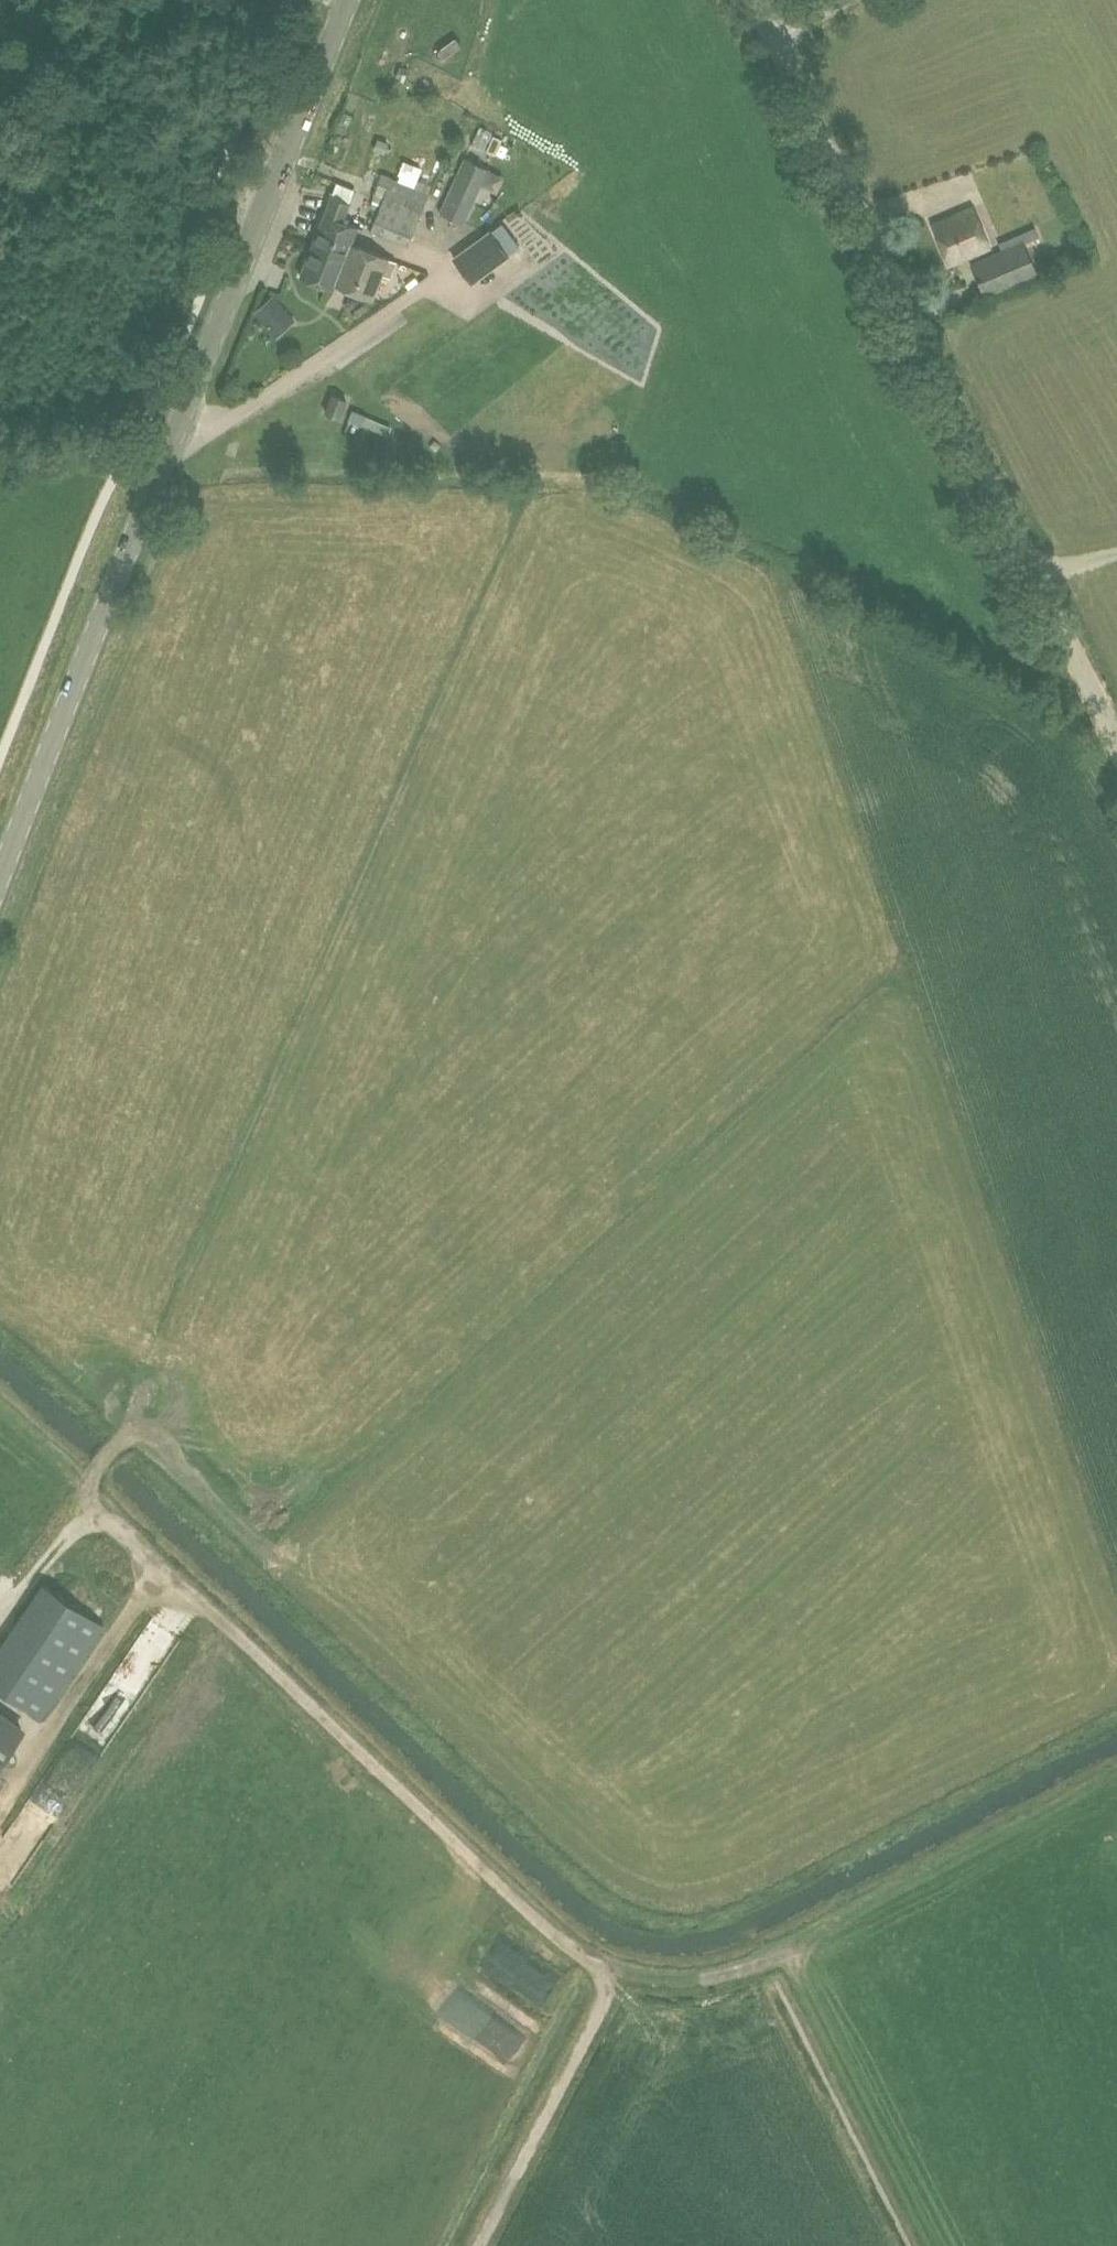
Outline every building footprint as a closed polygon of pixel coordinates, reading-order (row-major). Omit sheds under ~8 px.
[(440,211),(464,224),(488,168),(463,158),(440,211)] [(428,195),(390,179),(387,187),(370,232),(407,246),(428,195)] [(332,197),(310,252),(331,259),(329,262),(347,269),(356,246),(351,244),(358,227),(343,221),(349,204),(332,197)] [(973,207),(933,224),(950,264),(989,247),(973,207)] [(1038,273),(1025,243),(1039,237),(1035,227),(999,242),(1001,249),(970,262),(985,295),(1038,273)] [(354,292),(368,250),(356,246),(347,269),(329,262),(331,259),(310,252),(301,276),(334,290),(336,285),(354,292)] [(490,247),(454,273),(471,296),(507,270),(490,247)] [(389,258),(368,250),(354,292),(373,299),(389,258)] [(278,329),(265,317),(249,333),(262,345),(278,329)] [(339,419),(346,401),(329,394),(321,411),(339,419)] [(103,1624),(42,1582),(0,1643),(0,1688),(41,1716),(103,1624)] [(148,1650),(171,1681),(189,1667),(166,1636),(148,1650)] [(113,1736),(130,1717),(110,1699),(93,1717),(113,1736)] [(24,1730),(0,1714),(0,1765),(24,1730)] [(96,1771),(114,1743),(88,1726),(70,1754),(96,1771)]
